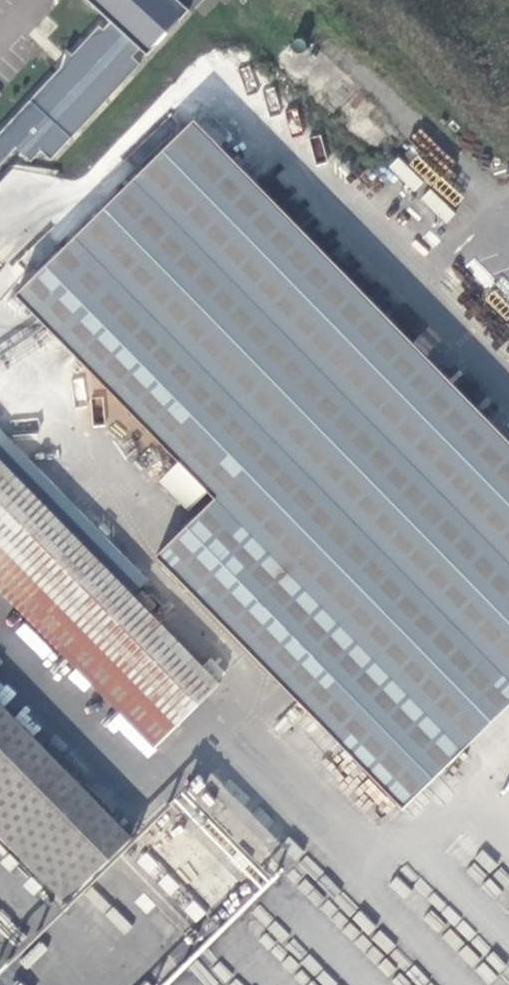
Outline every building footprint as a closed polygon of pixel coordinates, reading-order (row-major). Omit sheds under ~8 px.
[(108,19),(99,28),(96,26),(0,126),(0,159),(10,148),(25,161),(35,150),(45,160),(136,65),(129,58),(137,48),(144,54),(186,11),(174,0),(87,0),(108,19)] [(508,703),(508,441),(198,120),(17,293),(215,497),(159,554),(404,806),(508,703)] [(12,281),(0,269),(0,293),(12,281)] [(146,581),(0,430),(0,462),(131,596),(146,581)] [(146,581),(131,596),(0,462),(0,588),(155,749),(217,685),(150,615),(165,601),(146,581)] [(0,685),(0,702),(4,706),(15,695),(2,683),(0,685)] [(67,904),(131,840),(0,704),(0,836),(67,904)] [(278,861),(193,784),(139,843),(223,920),(278,861)] [(94,887),(85,895),(123,935),(131,927),(94,887)]
